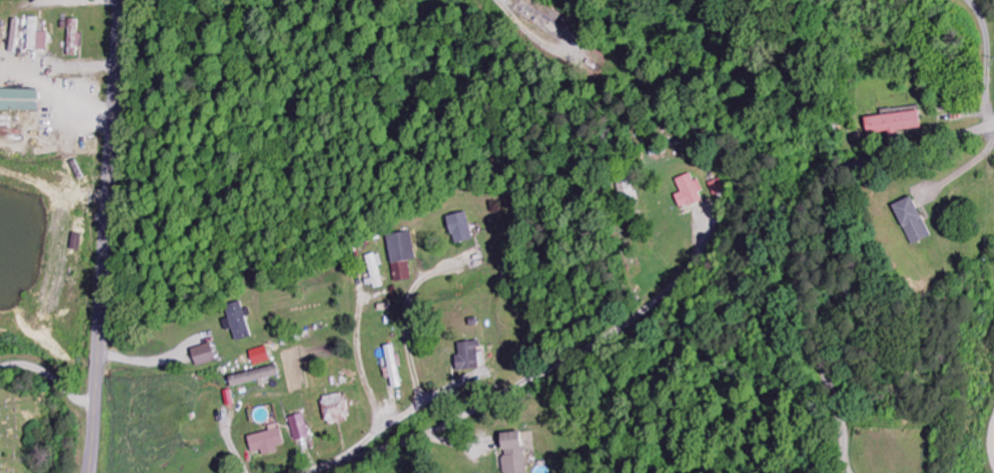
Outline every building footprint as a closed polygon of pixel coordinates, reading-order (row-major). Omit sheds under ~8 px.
[(26,51),(46,51),(47,32),(39,32),(39,17),(27,17),(26,51)] [(8,52),(17,53),(20,20),(11,19),(8,52)] [(67,56),(79,56),(80,19),(67,19),(67,56)] [(0,89),(0,110),(37,111),(37,90),(0,89)] [(866,118),(869,138),(890,135),(922,131),(919,111),(866,118)] [(636,173),(620,175),(623,206),(639,204),(636,173)] [(694,183),(691,174),(675,180),(681,193),(674,196),(681,210),(703,201),(699,193),(704,190),(699,181),(694,183)] [(926,237),(909,196),(889,204),(906,245),(926,237)] [(447,216),(451,244),(471,241),(466,213),(447,216)] [(409,261),(415,261),(412,233),(389,235),(393,282),(411,281),(409,261)] [(366,257),(372,279),(364,281),(366,287),(373,285),(374,290),(386,286),(378,254),(366,257)] [(251,338),(241,302),(225,306),(235,342),(251,338)] [(477,342),(457,343),(457,356),(454,356),(455,371),(478,370),(477,342)] [(193,366),(214,363),(211,345),(190,349),(193,366)] [(392,389),(400,387),(394,345),(384,346),(387,369),(383,370),(384,378),(390,377),(392,389)] [(249,351),(252,366),(269,362),(266,347),(249,351)] [(277,376),(275,366),(228,378),(230,388),(277,376)] [(350,421),(345,394),(320,398),(325,425),(350,421)] [(294,442),(308,438),(302,414),(288,418),(294,442)] [(261,451),(262,456),(276,453),(275,446),(282,445),(278,428),(246,435),(250,453),(261,451)] [(521,432),(498,434),(499,451),(502,451),(504,472),(526,472),(521,432)]
